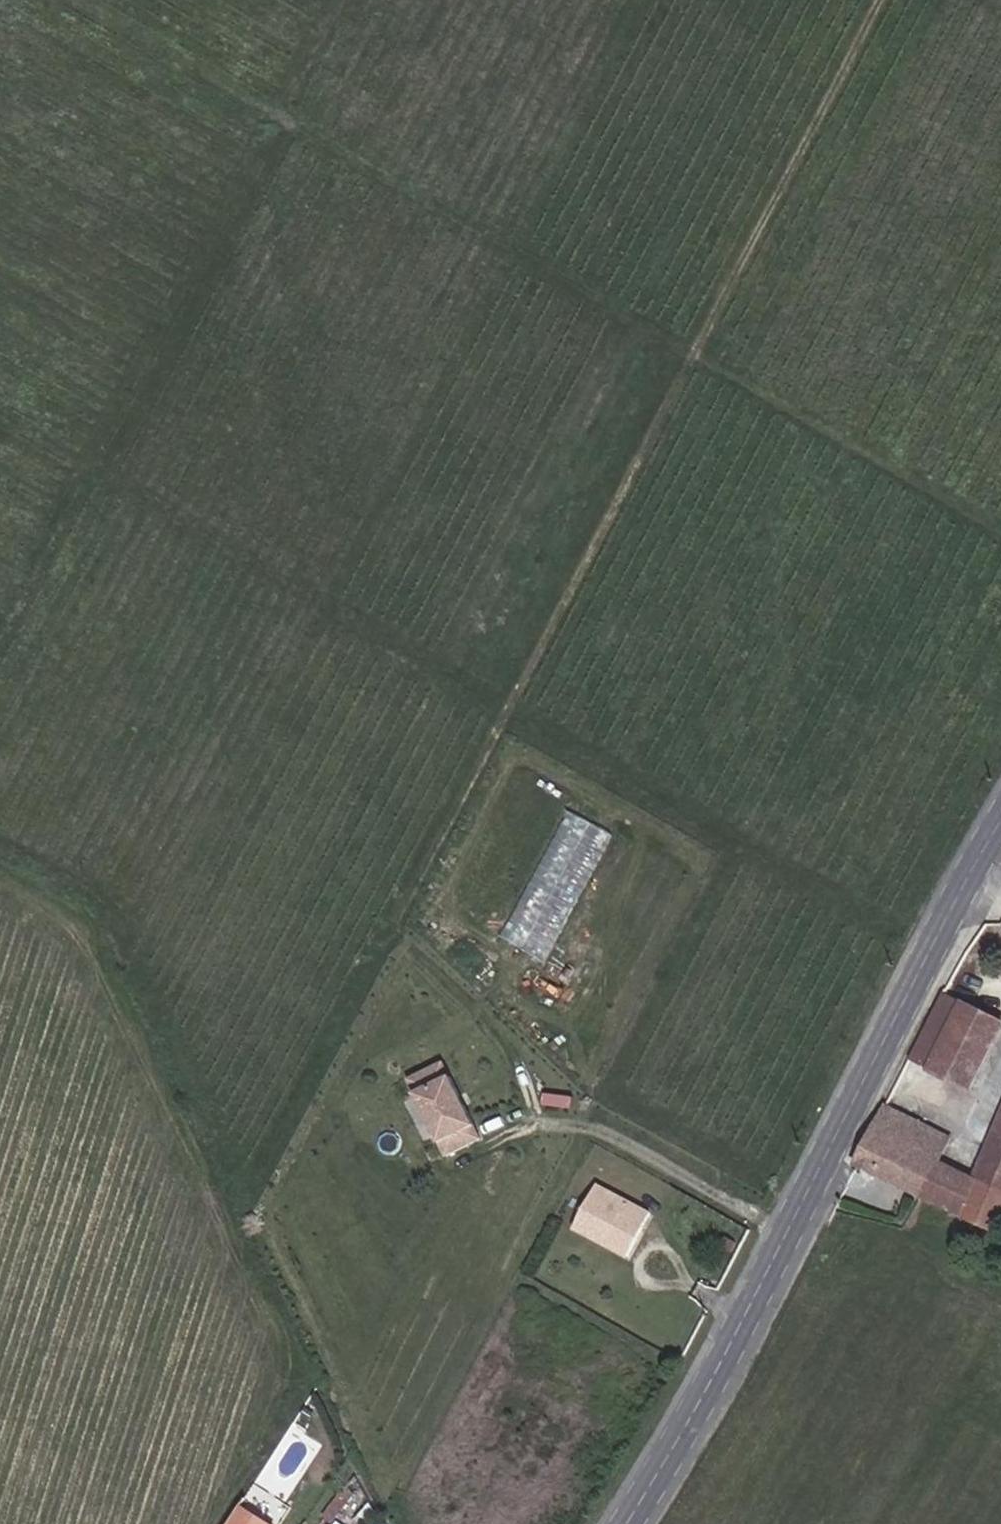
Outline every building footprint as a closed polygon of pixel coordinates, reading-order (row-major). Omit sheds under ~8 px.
[(929,1082),(968,1099),(999,1031),(959,1014),(929,1082)] [(917,1058),(930,1064),(950,1021),(937,1015),(917,1058)] [(416,1103),(450,1086),(442,1072),(409,1089),(416,1103)] [(481,1148),(450,1086),(416,1103),(415,1104),(446,1166),(481,1148)] [(948,1141),(880,1102),(851,1161),(917,1197),(935,1164),(948,1141)] [(976,1184),(960,1221),(999,1239),(1000,1234),(1000,1126),(976,1184)] [(917,1197),(960,1221),(976,1184),(935,1164),(917,1197)] [(577,1224),(630,1253),(648,1220),(595,1190),(577,1224)] [(627,1260),(630,1253),(577,1224),(574,1230),(627,1260)] [(342,1523),(345,1523),(365,1497),(356,1490),(335,1519),(342,1523)] [(242,1523),(285,1523),(259,1503),(242,1523)]
